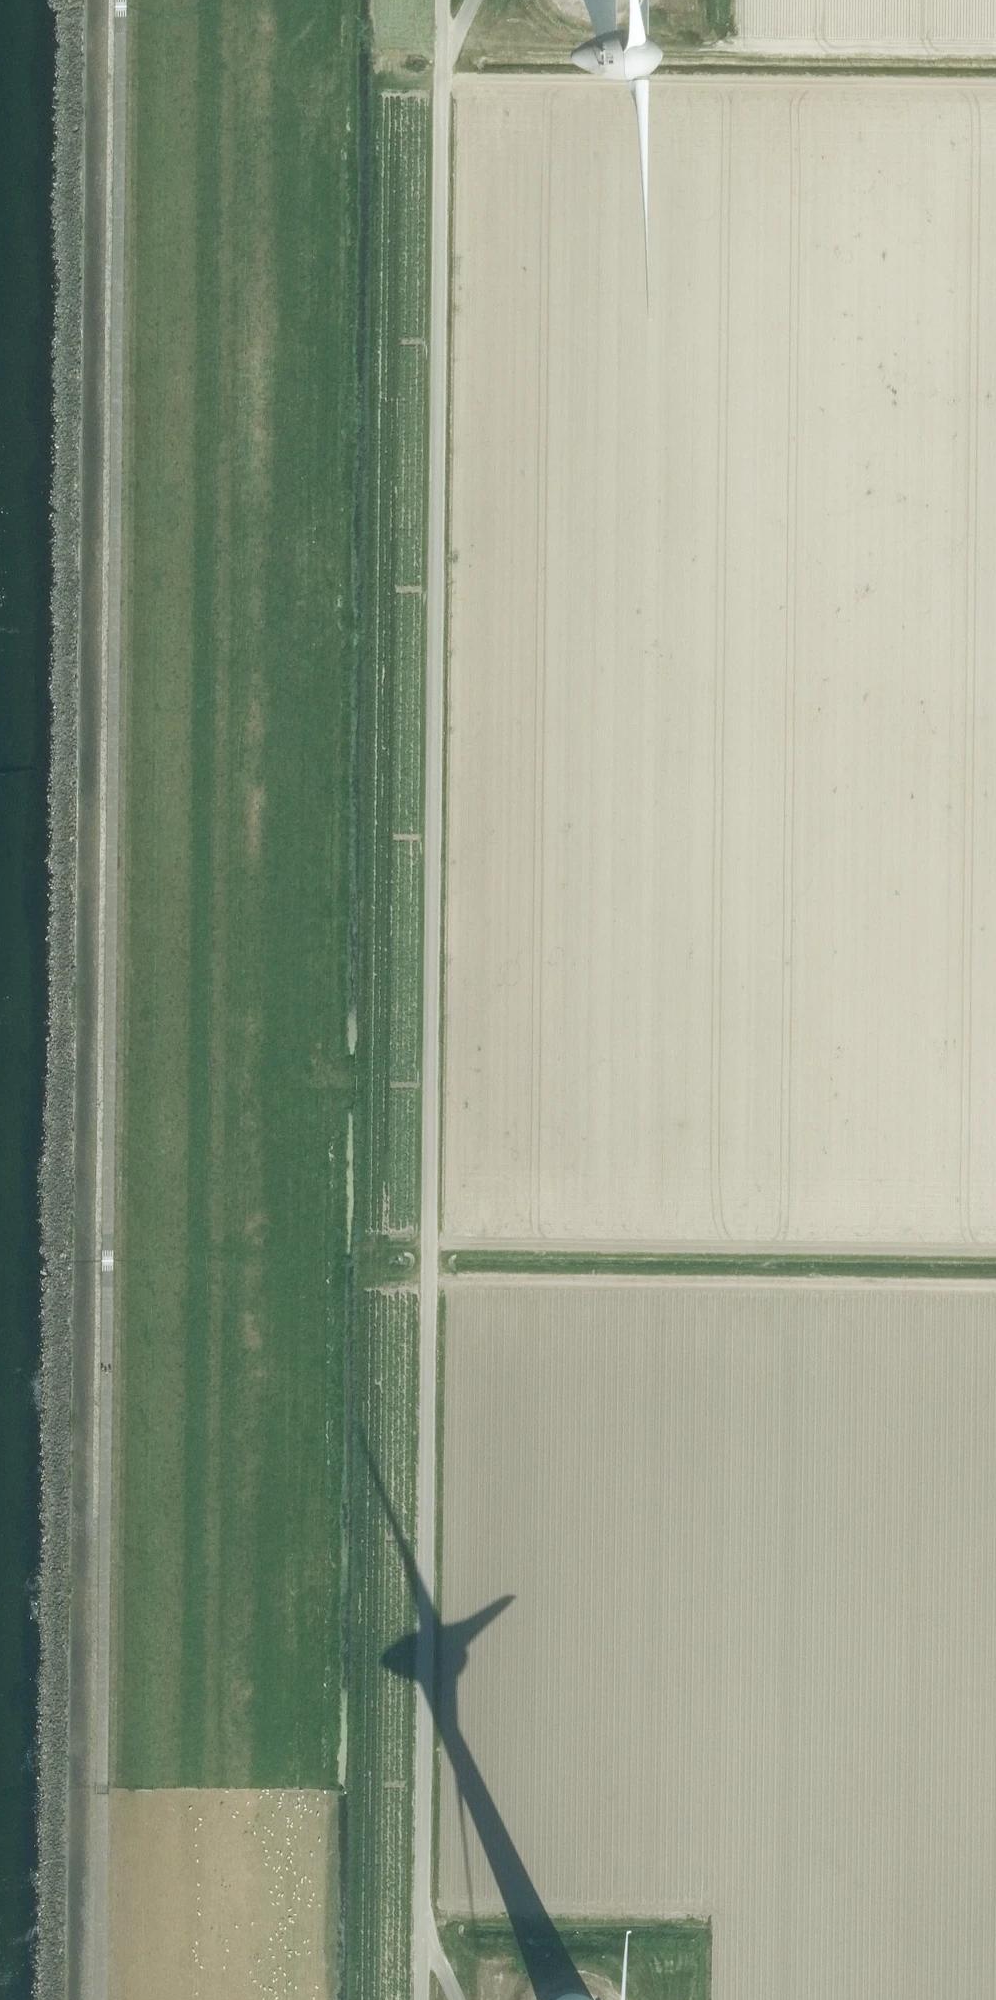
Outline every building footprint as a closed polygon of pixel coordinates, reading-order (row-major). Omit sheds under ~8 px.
[(596,1999),(589,1994),(580,1991),(571,1990),(562,1992),(553,1997),(550,1999),(597,1999),(596,1999)]
